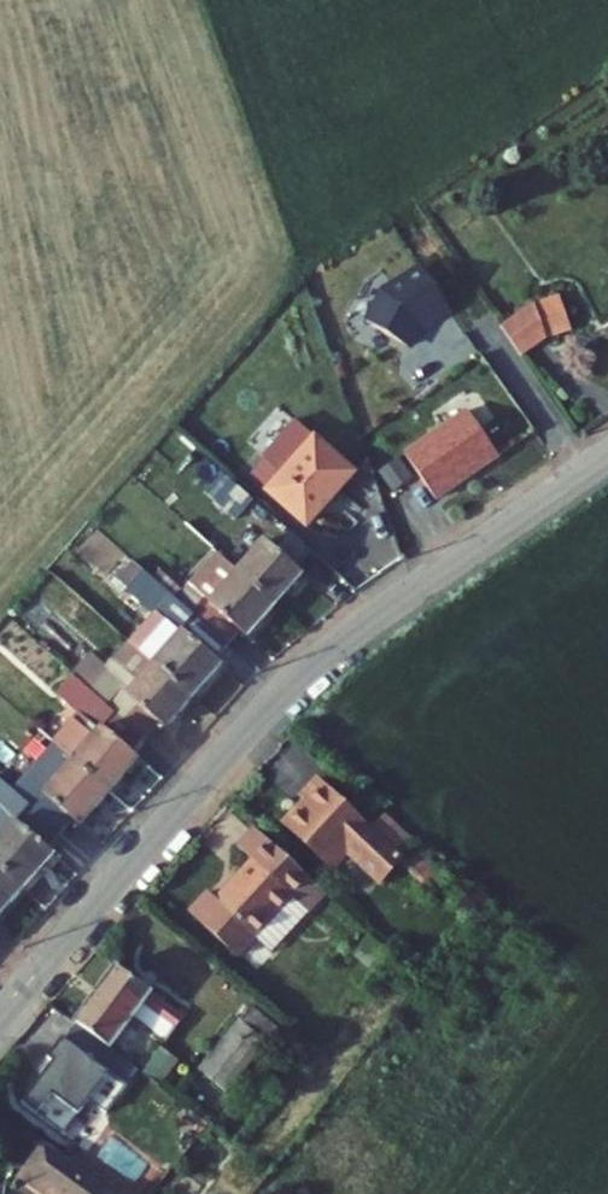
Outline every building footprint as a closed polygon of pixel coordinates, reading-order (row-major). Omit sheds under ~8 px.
[(475,300),(446,258),(411,278),(396,310),(440,336),(452,317),(475,300)] [(547,347),(573,329),(560,294),(526,317),(547,347)] [(520,448),(489,399),(426,440),(457,488),(520,448)] [(288,480),(324,514),(369,462),(332,430),(288,480)] [(237,492),(257,509),(273,490),(254,473),(237,492)] [(244,553),(296,600),(324,569),(317,562),(332,544),(312,526),(296,544),(272,522),(244,553)] [(253,621),(266,633),(296,600),(244,553),(203,598),(243,633),(253,621)] [(153,637),(210,688),(236,659),(228,651),(243,633),(203,598),(170,568),(155,584),(180,606),(153,637)] [(101,676),(159,727),(172,713),(181,721),(210,688),(153,637),(123,671),(114,662),(101,676)] [(77,740),(89,751),(127,785),(157,750),(147,741),(159,727),(101,676),(89,690),(107,706),(77,740)] [(48,799),(77,826),(88,813),(96,820),(127,785),(89,751),(48,799)] [(289,808),(333,846),(350,827),(388,859),(422,820),(388,792),(374,808),(318,761),(304,777),(310,782),(289,808)] [(4,849),(42,883),(73,848),(64,840),(77,826),(48,799),(24,777),(0,803),(0,846),(4,849)] [(261,921),(273,931),(323,870),(255,813),(239,833),(255,847),(221,887),(212,880),(195,901),(244,942),(261,921)] [(14,916),(42,883),(4,849),(0,854),(0,917),(6,910),(14,916)] [(72,1014),(112,1042),(144,997),(178,1022),(187,1009),(114,957),(72,1014)] [(268,993),(220,1057),(247,1079),(296,1013),(268,993)] [(126,1076),(60,1032),(45,1054),(53,1059),(44,1072),(42,1070),(23,1099),(66,1128),(89,1093),(107,1105),(126,1076)] [(50,1193),(133,1193),(47,1137),(23,1176),(50,1193)]
